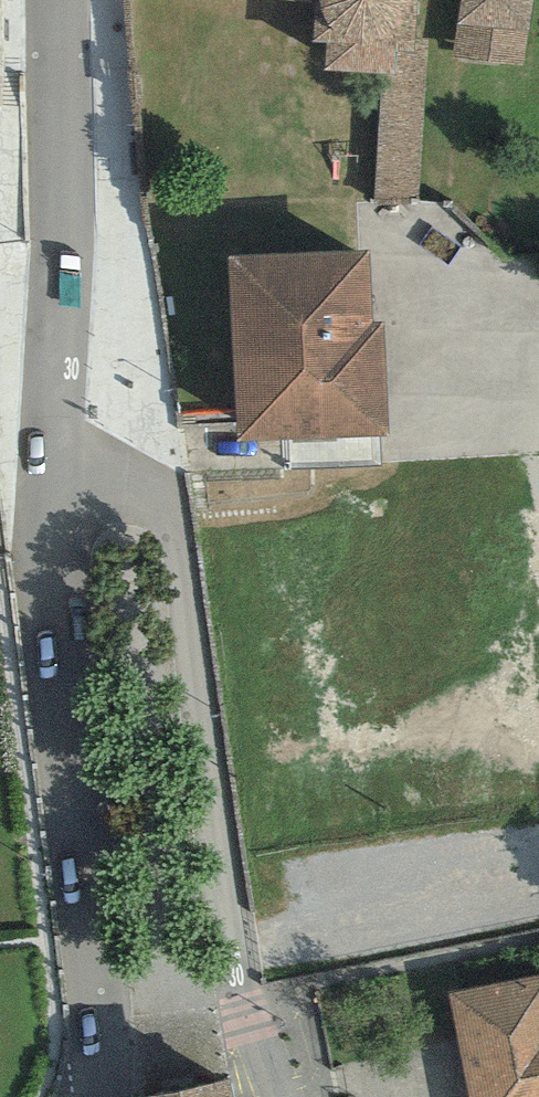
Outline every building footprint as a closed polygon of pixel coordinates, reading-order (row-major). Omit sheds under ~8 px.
[(316,4),(312,40),(328,41),(326,69),(382,71),(394,72),(396,40),(417,41),(418,0),(287,0),(316,4)] [(454,61),(524,65),(534,0),(463,0),(454,61)] [(429,42),(417,41),(396,40),(394,72),(382,71),(375,196),(420,198),(429,42)] [(369,253),(229,257),(235,444),(389,439),(385,323),(372,324),(369,253)] [(456,986),(474,1096),(538,1096),(538,972),(456,986)] [(151,1096),(233,1096),(229,1082),(151,1096)]
